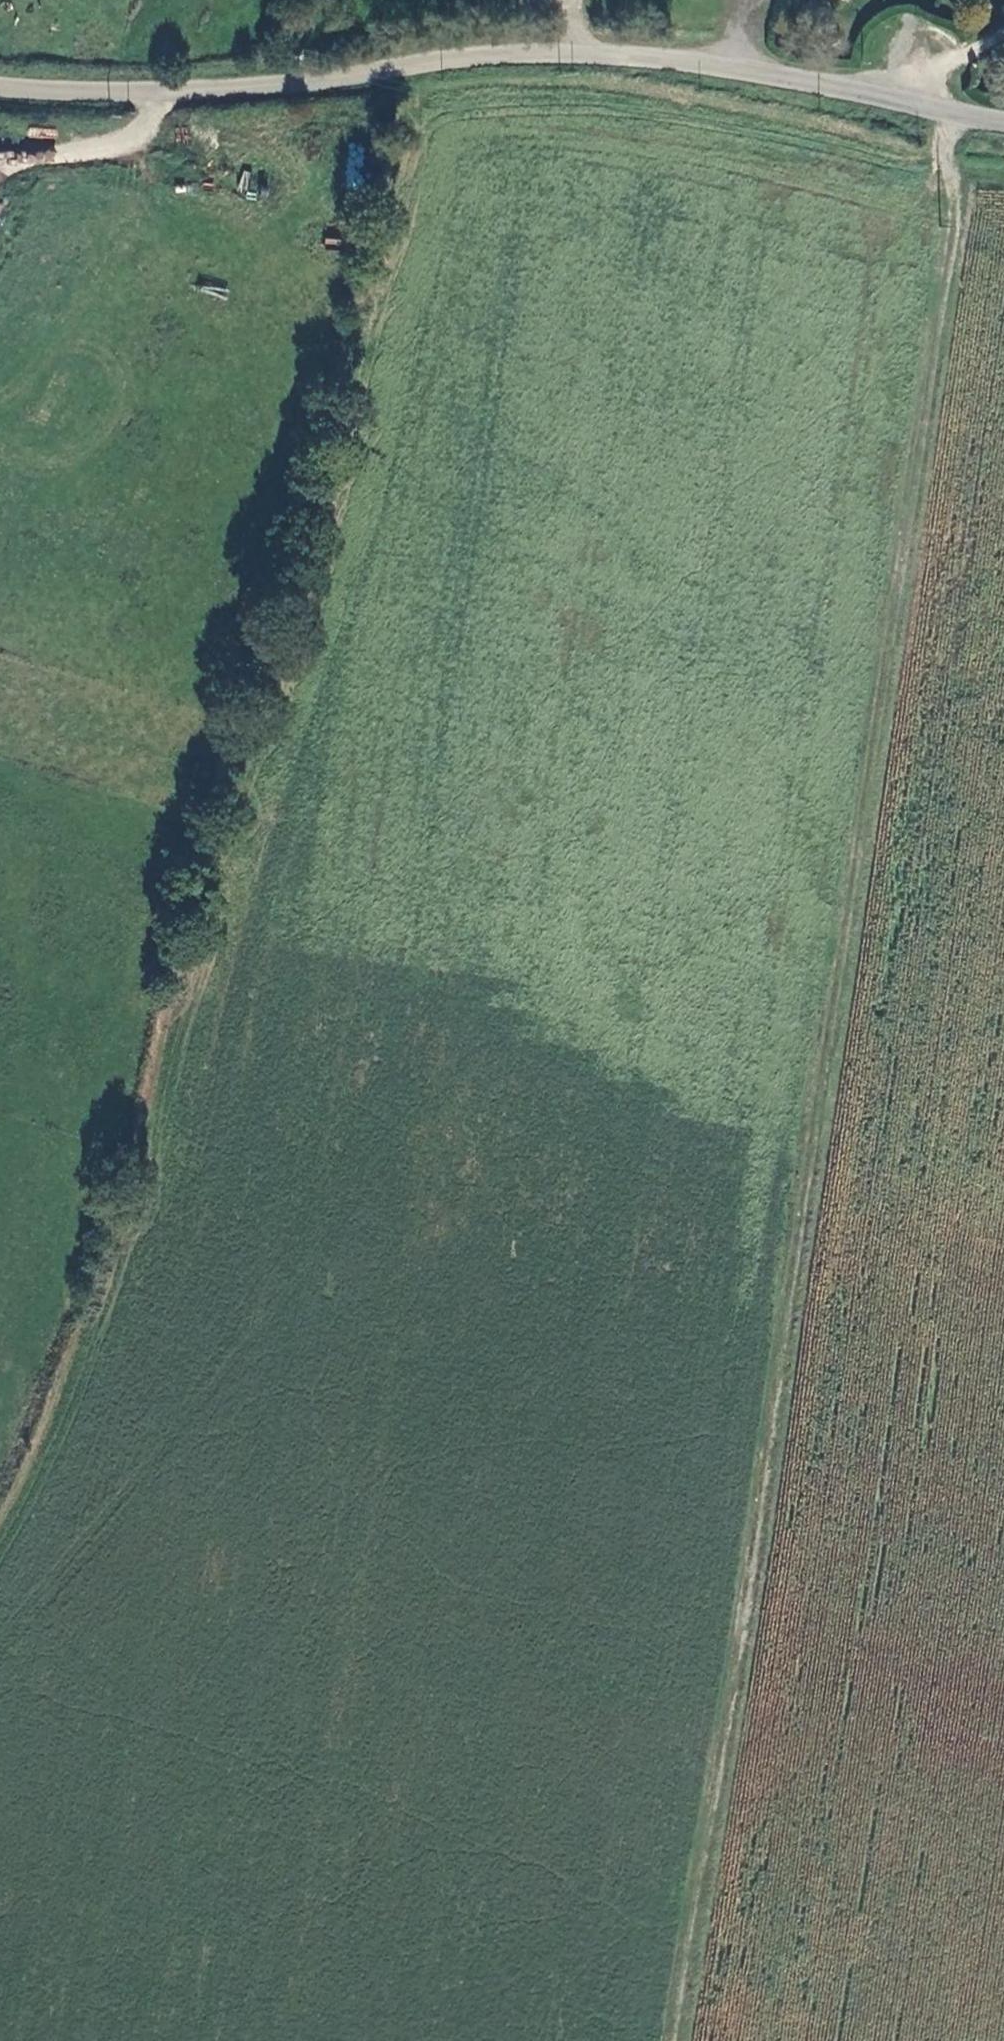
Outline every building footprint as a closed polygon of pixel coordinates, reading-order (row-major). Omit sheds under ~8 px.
[(241,171),(239,193),(255,194),(257,173),(241,171)]
